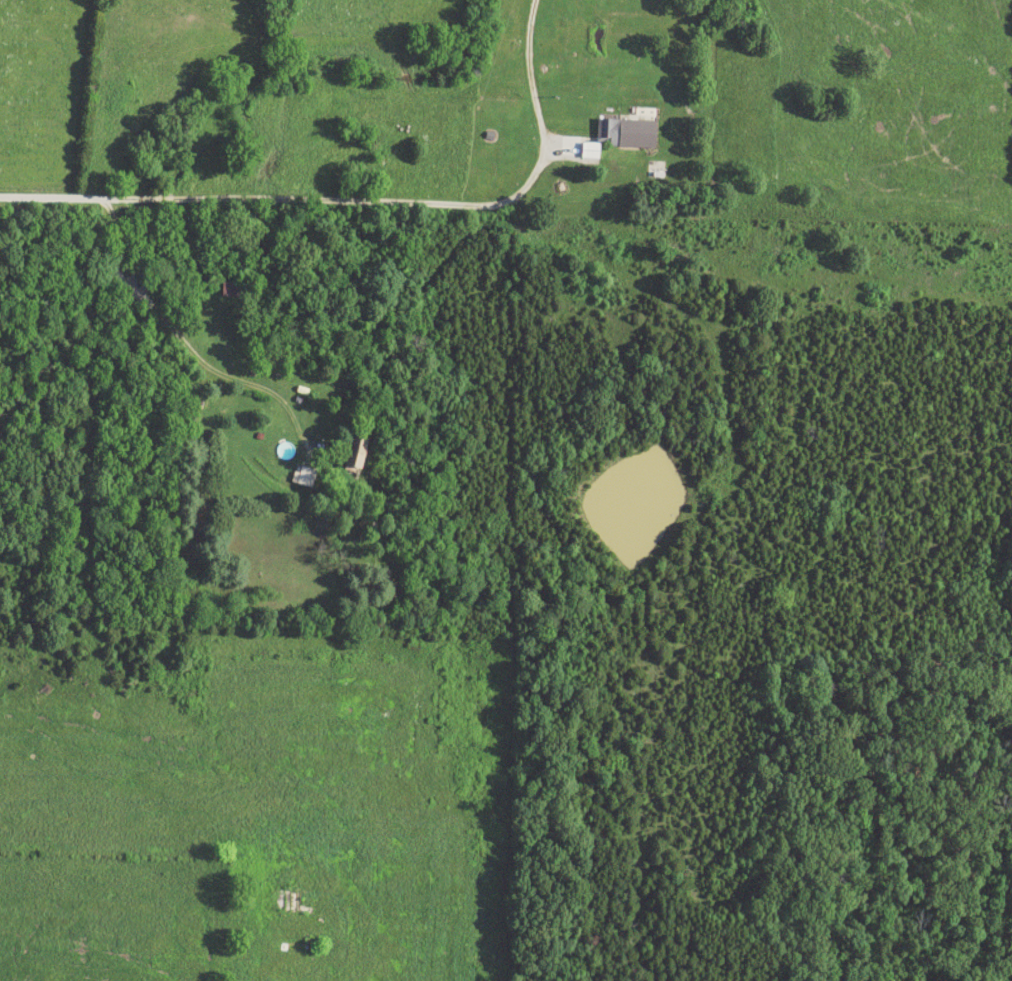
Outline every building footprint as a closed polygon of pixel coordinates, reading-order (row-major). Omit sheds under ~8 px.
[(358,470),(367,445),(357,442),(348,467),(358,470)] [(292,484),(312,488),(316,471),(296,467),(292,484)]
